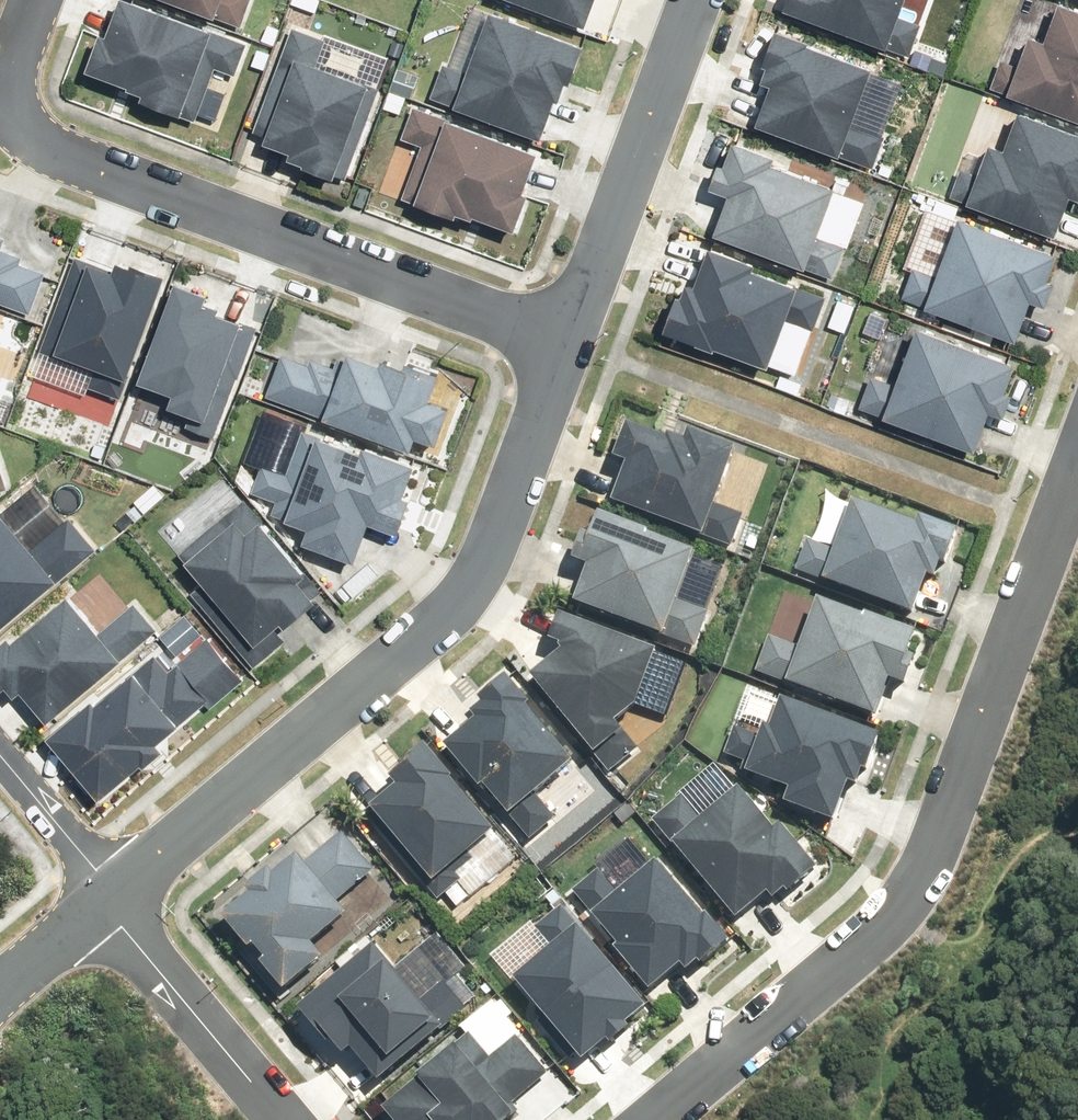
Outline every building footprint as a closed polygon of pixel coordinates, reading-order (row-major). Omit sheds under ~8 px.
[(185,117),(204,64),(238,76),(249,44),(127,0),(124,0),(110,38),(103,36),(90,72),(133,87),(131,91),(146,97),(144,102),(185,117)] [(243,27),(253,0),(168,0),(243,27)] [(588,28),(599,0),(514,0),(588,28)] [(912,58),(926,24),(903,15),(909,0),(791,0),(787,10),(912,58)] [(992,90),(1077,121),(1077,10),(1062,4),(1048,42),(1032,37),(1020,68),(1002,61),(992,90)] [(433,99),(545,140),(559,102),(562,103),(569,83),(574,85),(588,47),(493,13),(480,48),(477,47),(474,56),(477,57),(471,74),(446,65),(433,99)] [(339,177),(348,180),(382,89),(319,66),(328,41),(294,28),(255,134),(269,139),(267,144),(294,153),(291,161),(305,166),(304,168),(337,181),(339,177)] [(759,126),(874,170),(887,137),(855,125),(876,71),(811,46),(812,43),(780,31),(766,67),(770,69),(764,84),(774,87),(759,126)] [(477,217),(518,232),(532,195),(527,193),(541,155),(416,109),(405,139),(424,146),(405,200),(459,220),(461,215),(476,220),(477,217)] [(952,199),(1059,237),(1074,197),(1077,199),(1077,133),(1022,113),(1008,152),(992,146),(980,177),(962,171),(952,199)] [(718,236),(835,280),(847,247),(821,237),(840,189),(776,164),(778,159),(736,143),(727,167),(723,165),(713,189),(733,197),(718,236)] [(903,300),(1019,342),(1034,302),(1050,308),(1059,283),(1053,281),(1062,255),(963,219),(941,277),(915,268),(903,300)] [(32,316),(48,274),(23,265),(26,257),(0,248),(0,304),(32,316)] [(719,349),(772,369),(789,322),(816,332),(829,299),(756,272),(758,266),(713,249),(698,288),(690,285),(685,298),(681,296),(667,333),(718,352),(719,349)] [(89,387),(124,400),(168,277),(135,265),(134,268),(121,264),(118,272),(77,258),(43,354),(76,366),(78,362),(96,369),(89,387)] [(861,409),(978,452),(993,412),(1008,418),(1016,395),(1010,392),(1020,365),(921,328),(899,387),(873,377),(861,409)] [(327,420),(415,452),(419,439),(439,446),(453,409),(435,403),(445,375),(408,362),(406,368),(385,360),(383,366),(351,354),(348,361),(340,358),(337,368),(313,360),(311,365),(283,356),(268,398),(328,419),(327,420)] [(720,506),(740,452),(692,435),(689,444),(671,437),(670,441),(631,427),(618,461),(631,466),(616,507),(735,550),(747,516),(720,506)] [(306,545),(358,564),(372,525),(401,536),(414,500),(408,497),(419,466),(367,447),(365,454),(304,432),(290,473),(264,464),(253,494),(279,503),(274,516),(312,530),(306,545)] [(10,490),(0,459),(0,493),(10,490)] [(193,593),(257,668),(287,642),(277,631),(284,625),(288,630),(320,603),(302,582),(309,577),(245,501),(182,555),(206,582),(193,593)] [(826,584),(917,618),(932,579),(940,582),(946,567),(950,569),(962,534),(923,520),(921,527),(857,503),(838,553),(809,542),(798,573),(827,583),(826,584)] [(98,550),(70,518),(34,548),(2,510),(0,512),(0,634),(98,550)] [(578,607),(698,651),(712,613),(682,603),(700,555),(653,538),(654,535),(603,517),(595,539),(587,536),(577,564),(592,569),(578,607)] [(69,586),(0,649),(0,680),(51,735),(167,629),(138,598),(107,627),(69,586)] [(758,675),(880,720),(893,684),(909,689),(919,662),(912,660),(920,636),(870,617),(868,621),(821,603),(803,650),(771,638),(758,675)] [(641,709),(662,654),(563,618),(553,644),(563,647),(565,654),(533,680),(612,775),(641,751),(621,726),(641,709)] [(50,738),(104,801),(145,766),(148,770),(168,752),(161,744),(212,701),(180,664),(171,672),(156,656),(100,703),(96,699),(50,738)] [(488,788),(535,841),(558,821),(539,799),(577,766),(531,710),(534,707),(510,679),(483,703),(487,707),(475,717),(479,723),(447,750),(484,791),(488,788)] [(788,807),(838,825),(852,786),(860,789),(866,774),(870,776),(884,739),(785,702),(774,731),(767,728),(763,739),(737,730),(727,757),(747,764),(743,773),(750,775),(750,777),(793,793),(788,807)] [(367,815),(439,901),(463,882),(455,872),(498,835),(428,748),(403,769),(405,772),(395,781),(401,789),(378,808),(376,807),(367,815)] [(655,821),(740,923),(771,897),(777,904),(789,894),(792,898),(822,873),(782,825),(776,830),(743,791),(705,822),(684,797),(655,821)] [(265,968),(287,994),(328,961),(316,947),(352,918),(341,905),(378,874),(345,834),(307,865),(301,858),(277,878),(272,873),(249,892),(254,897),(226,920),(253,953),(259,948),(271,963),(265,968)] [(618,952),(655,995),(686,969),(691,975),(702,966),(705,970),(734,945),(711,917),(707,920),(660,864),(620,897),(600,873),(575,894),(622,949),(618,952)] [(579,1056),(587,1065),(611,1044),(614,1048),(634,1032),(631,1028),(651,1012),(564,908),(538,930),(555,951),(518,982),(548,1019),(540,1025),(571,1062),(579,1056)] [(383,1088),(472,1011),(445,979),(424,997),(380,946),(302,1014),(346,1064),(355,1056),(383,1088)] [(393,1119),(517,1119),(523,1115),(516,1106),(552,1076),(519,1037),(492,1060),(472,1036),(397,1099),(400,1103),(388,1113),(393,1119)]
